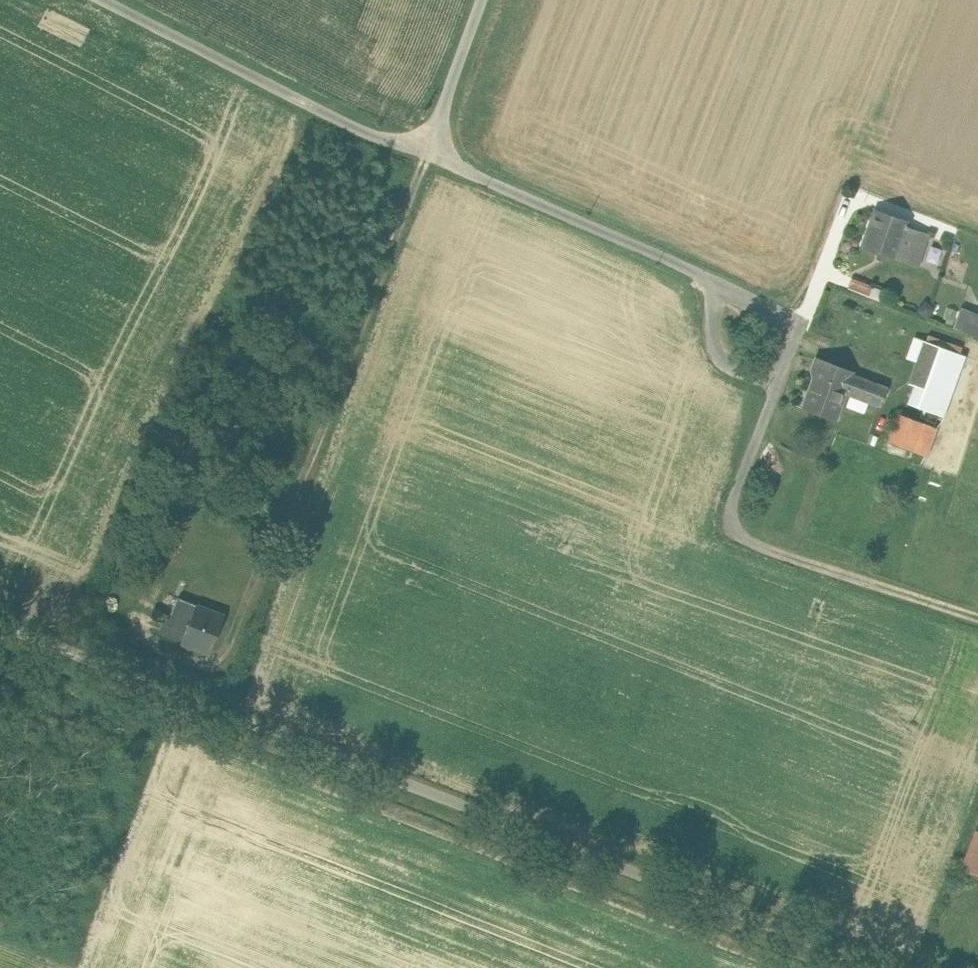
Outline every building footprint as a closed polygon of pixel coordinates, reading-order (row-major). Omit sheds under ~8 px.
[(909,221),(875,210),(862,247),(907,262),(907,261),(918,265),(928,234),(908,227),(908,226),(907,226),(909,221)] [(886,290),(852,277),(848,288),(882,301),(886,290)] [(961,307),(953,327),(977,336),(977,314),(961,307)] [(963,354),(925,341),(910,383),(925,389),(918,407),(940,414),(963,354)] [(852,372),(816,359),(813,368),(818,370),(804,408),(834,420),(844,393),(854,396),(862,377),(852,373),(852,372)] [(887,386),(862,377),(854,396),(880,406),(887,386)] [(919,423),(900,416),(891,440),(910,448),(918,428),(919,423)] [(918,428),(910,448),(932,455),(939,435),(918,428)] [(197,603),(173,595),(157,634),(181,643),(197,603)] [(225,614),(197,603),(181,643),(209,654),(225,614)] [(966,870),(977,875),(977,839),(966,870)]
